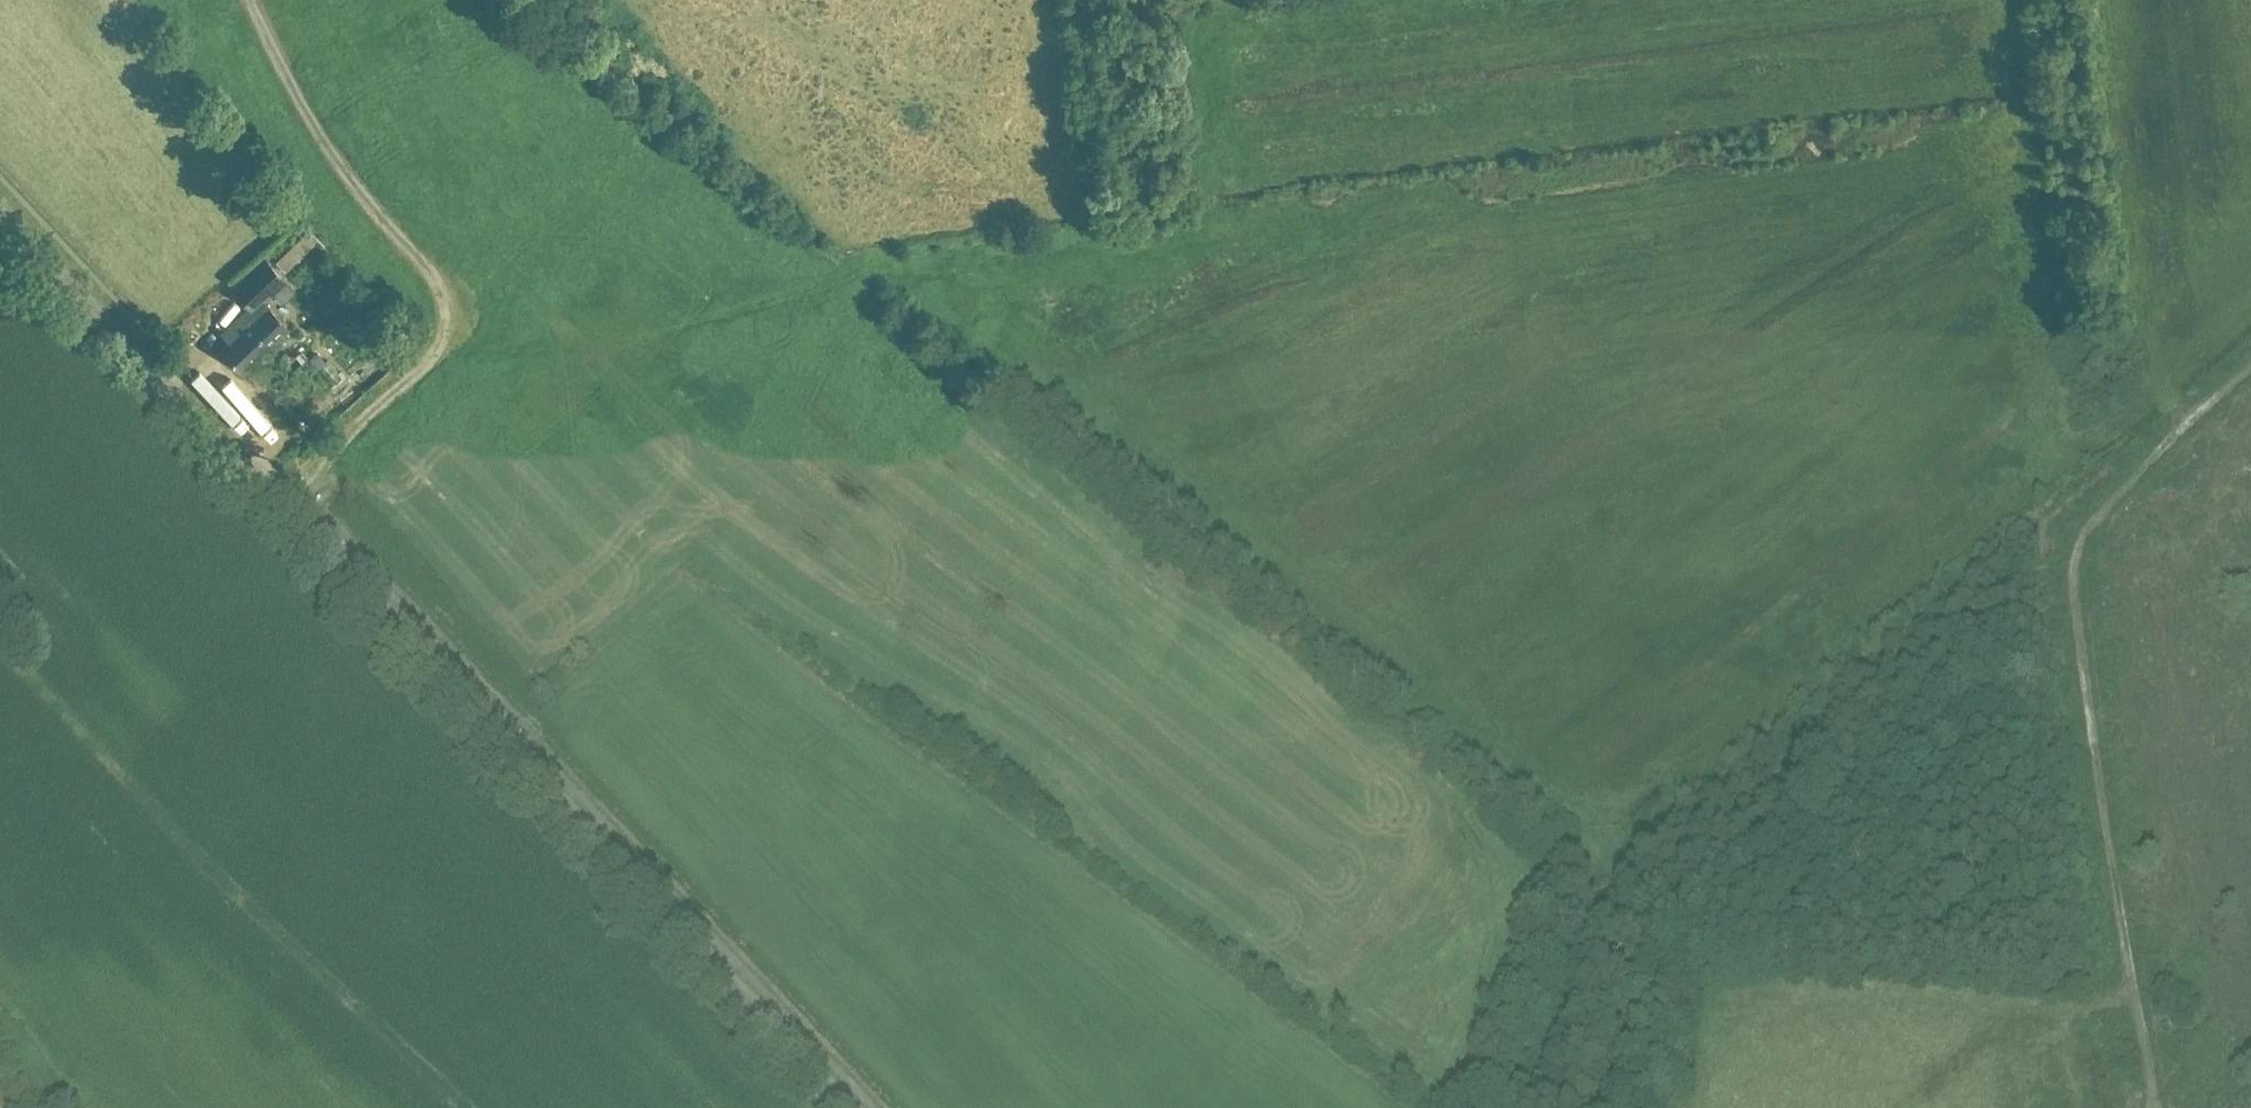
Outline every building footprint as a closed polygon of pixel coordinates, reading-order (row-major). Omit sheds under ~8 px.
[(286,273),(311,250),(301,240),(276,263),(286,273)] [(285,280),(272,267),(263,258),(231,288),(252,311),(244,319),(241,316),(221,335),(227,341),(219,350),(241,373),(288,328),(263,302),(285,280)]
